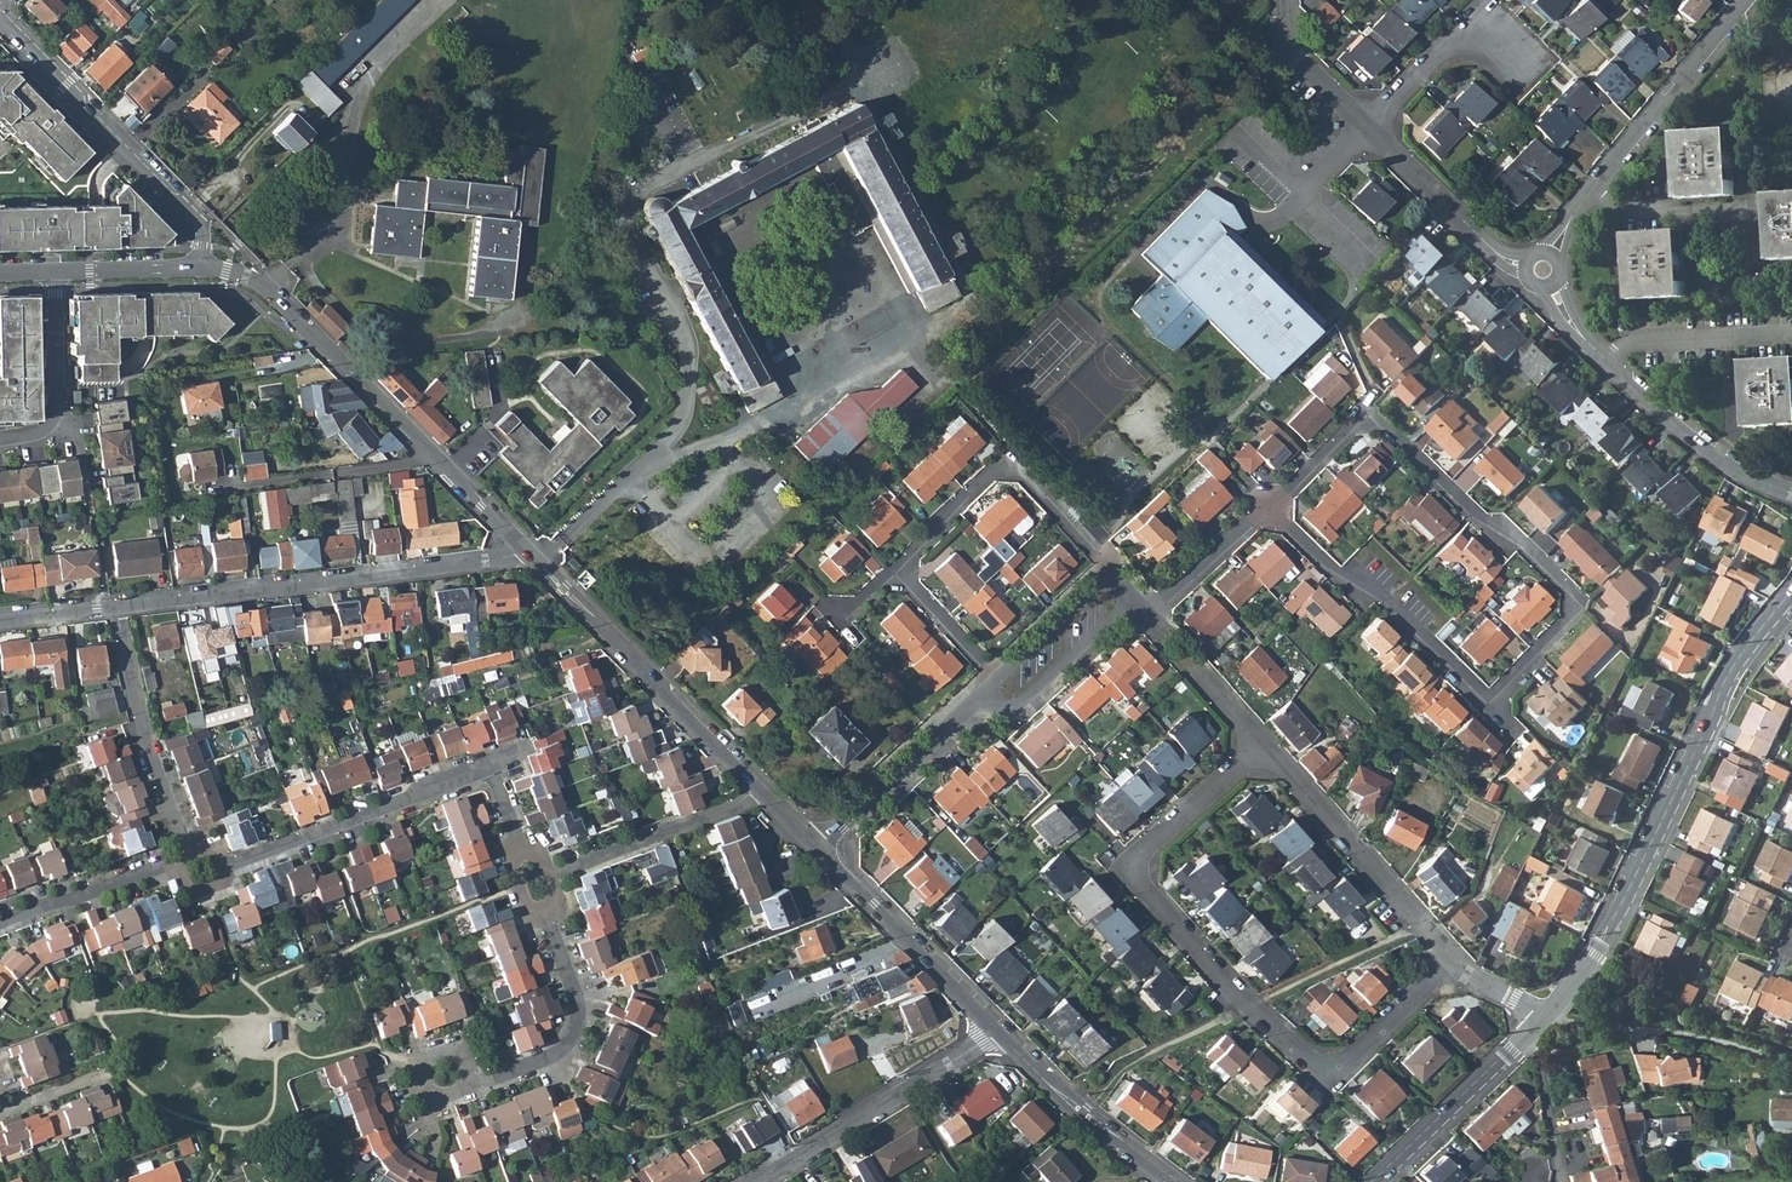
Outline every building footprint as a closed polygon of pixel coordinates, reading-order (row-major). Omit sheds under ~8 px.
[(34,12),(45,23),(61,6),(55,0),(27,0),(23,4),(32,14),(34,12)] [(102,0),(95,6),(92,9),(97,13),(101,10),(110,19),(111,19),(113,21),(107,27),(113,33),(124,22),(102,0)] [(365,14),(380,29),(409,0),(378,0),(365,14)] [(1306,16),(1323,32),(1338,16),(1321,0),(1306,16)] [(1391,1),(1395,4),(1389,11),(1393,15),(1408,29),(1414,23),(1410,18),(1419,9),(1421,11),(1431,1),(1430,0),(1392,0),(1391,1)] [(1540,9),(1550,18),(1567,1),(1565,0),(1517,0),(1523,6),(1528,2),(1537,11),(1540,9)] [(1572,27),(1581,37),(1588,29),(1599,18),(1581,0),(1573,8),(1567,1),(1550,18),(1556,25),(1560,21),(1570,30),(1572,27)] [(1675,9),(1690,21),(1706,1),(1705,1),(1706,0),(1682,0),(1675,9)] [(1389,11),(1371,29),(1368,27),(1362,33),(1382,52),(1386,57),(1393,50),(1390,48),(1400,38),(1401,40),(1410,31),(1408,29),(1393,15),(1389,11)] [(308,70),(323,85),(380,29),(365,14),(313,64),(308,70)] [(126,24),(130,28),(138,20),(134,16),(126,24)] [(73,28),(55,46),(74,64),(84,54),(81,51),(95,37),(79,22),(73,28)] [(1621,60),(1635,74),(1637,75),(1646,65),(1649,67),(1661,55),(1665,59),(1671,52),(1645,30),(1637,39),(1630,34),(1612,52),(1621,60)] [(1351,62),(1364,74),(1373,65),(1371,63),(1382,52),(1362,33),(1343,53),(1338,49),(1333,55),(1346,68),(1351,62)] [(172,44),(166,38),(152,52),(158,58),(172,44)] [(222,39),(206,55),(215,64),(231,48),(222,39)] [(121,55),(125,51),(114,40),(111,44),(121,55)] [(91,75),(103,88),(129,63),(121,55),(111,44),(83,72),(89,78),(91,75)] [(1621,60),(1613,69),(1607,64),(1590,81),(1613,102),(1620,95),(1623,98),(1634,87),(1628,81),(1635,74),(1621,60)] [(167,85),(147,65),(122,89),(137,103),(131,109),(133,111),(123,122),(131,130),(148,113),(143,109),(167,85)] [(330,112),(340,102),(323,85),(308,70),(297,80),(330,112)] [(2,134),(9,134),(18,143),(21,141),(36,156),(52,173),(61,182),(74,169),(73,169),(77,164),(78,165),(91,153),(82,144),(66,127),(58,119),(60,117),(52,109),(50,111),(42,103),(27,87),(19,79),(18,78),(11,71),(0,71),(0,132),(2,134)] [(1609,101),(1611,104),(1613,102),(1590,81),(1583,74),(1559,102),(1562,105),(1577,118),(1584,110),(1587,112),(1596,102),(1603,107),(1609,101)] [(208,83),(202,89),(217,104),(223,98),(208,83)] [(27,87),(42,103),(45,100),(31,86),(29,84),(27,87)] [(1540,84),(1534,91),(1539,96),(1546,89),(1540,84)] [(1442,108),(1445,111),(1463,129),(1471,120),(1474,123),(1492,104),(1474,87),(1465,97),(1462,94),(1453,103),(1449,100),(1442,108)] [(202,89),(186,105),(199,118),(200,117),(204,120),(200,125),(216,141),(235,122),(217,104),(202,89)] [(1557,100),(1533,127),(1543,136),(1543,137),(1551,145),(1559,136),(1562,138),(1571,128),(1576,132),(1583,125),(1584,124),(1577,118),(1562,105),(1559,102),(1557,100)] [(919,314),(956,294),(945,272),(868,127),(856,103),(740,164),(739,161),(737,160),(735,160),(734,160),(732,160),(731,162),(731,163),(731,165),(732,168),(674,199),(666,203),(665,202),(664,200),(662,198),(661,197),(660,197),(658,196),(655,196),(653,196),(650,197),(649,198),(647,199),(646,200),(645,202),(644,203),(643,206),(643,208),(643,209),(643,210),(643,211),(643,212),(644,215),(643,215),(647,223),(646,224),(644,225),(642,226),(641,228),(641,230),(641,232),(642,233),(643,235),(645,236),(647,236),(649,236),(651,235),(653,234),(655,237),(654,238),(655,240),(656,240),(665,256),(664,257),(665,259),(666,259),(675,276),(675,277),(676,279),(677,279),(687,297),(686,298),(687,301),(688,300),(734,387),(733,388),(735,391),(736,390),(747,412),(778,394),(767,374),(687,223),(745,193),(754,189),(753,188),(831,147),(908,292),(919,314)] [(1449,153),(1444,149),(1463,129),(1445,111),(1435,121),(1433,119),(1424,129),(1434,139),(1427,147),(1441,160),(1449,153)] [(271,131),(291,151),(310,132),(291,112),(271,131)] [(68,125),(66,127),(82,144),(84,141),(68,125)] [(1735,196),(1731,130),(1676,133),(1680,200),(1735,196)] [(1536,143),(1534,141),(1515,159),(1535,179),(1544,170),(1549,174),(1558,164),(1551,158),(1558,151),(1551,145),(1543,137),(1536,143)] [(477,215),(469,294),(508,298),(517,219),(521,220),(520,225),(539,227),(548,149),(524,147),(523,155),(512,153),(508,181),(516,182),(514,187),(427,177),(427,182),(397,178),(396,190),(394,206),(375,204),(369,252),(418,257),(423,209),(477,215)] [(52,173),(36,156),(33,158),(49,175),(52,173)] [(1517,195),(1520,198),(1537,180),(1535,179),(1515,159),(1488,187),(1507,205),(1517,195)] [(1347,200),(1367,219),(1385,201),(1381,198),(1388,190),(1374,176),(1366,183),(1362,179),(1353,188),(1355,191),(1347,200)] [(113,196),(114,206),(109,206),(104,206),(87,206),(87,210),(77,210),(78,244),(89,244),(89,248),(114,247),(159,246),(168,237),(171,233),(124,185),(118,192),(113,196)] [(1226,199),(1203,186),(1139,252),(1159,272),(1128,305),(1138,315),(1149,336),(1170,347),(1202,315),(1264,375),(1321,318),(1233,233),(1242,224),(1226,199)] [(109,206),(114,206),(113,196),(118,192),(115,189),(109,196),(109,206)] [(1769,195),(1773,261),(1791,260),(1791,193),(1769,195)] [(69,210),(69,206),(42,207),(32,207),(0,208),(0,250),(27,249),(33,249),(33,246),(42,246),(42,249),(67,248),(67,244),(78,244),(77,210),(69,210)] [(1423,227),(1421,224),(1406,238),(1409,241),(1423,227)] [(1436,240),(1423,227),(1409,241),(1412,244),(1403,254),(1413,264),(1402,275),(1411,284),(1420,275),(1443,252),(1434,242),(1436,240)] [(1687,298),(1682,231),(1627,234),(1632,301),(1687,298)] [(171,240),(168,237),(159,246),(172,246),(171,240)] [(1443,252),(1420,275),(1423,278),(1449,252),(1446,249),(1443,252)] [(1452,256),(1449,252),(1423,278),(1448,303),(1459,292),(1471,280),(1463,271),(1460,273),(1457,270),(1459,268),(1449,258),(1452,256)] [(1461,295),(1476,280),(1474,277),(1471,280),(1459,292),(1461,295)] [(1478,329),(1486,321),(1500,308),(1487,295),(1489,293),(1476,280),(1461,295),(1465,299),(1457,307),(1478,329)] [(77,354),(77,366),(113,365),(113,339),(174,338),(174,332),(182,332),(182,337),(203,337),(212,342),(229,322),(203,297),(194,297),(194,292),(147,293),(147,297),(129,297),(128,293),(86,294),(86,299),(72,299),(73,334),(77,334),(77,341),(73,341),(73,343),(73,354),(77,354)] [(34,295),(0,296),(0,420),(37,419),(34,295)] [(313,316),(321,309),(312,301),(305,307),(313,316)] [(335,338),(347,326),(325,305),(321,309),(313,316),(335,338)] [(1512,327),(1514,325),(1505,315),(1508,312),(1502,306),(1500,308),(1486,321),(1492,327),(1484,335),(1481,338),(1503,360),(1506,357),(1515,349),(1524,339),(1512,327)] [(1373,343),(1386,356),(1380,363),(1395,378),(1415,357),(1420,352),(1414,346),(1382,314),(1363,332),(1373,343)] [(1486,321),(1478,329),(1484,335),(1492,327),(1486,321)] [(1420,352),(1434,338),(1428,332),(1414,346),(1420,352)] [(1541,378),(1555,365),(1542,352),(1545,349),(1530,334),(1524,339),(1515,349),(1521,356),(1513,364),(1534,386),(1541,378)] [(1367,349),(1379,362),(1386,356),(1373,343),(1367,349)] [(1513,364),(1521,356),(1515,349),(1506,357),(1513,364)] [(481,351),(463,353),(469,409),(487,407),(481,351)] [(1319,360),(1326,366),(1306,386),(1313,392),(1325,405),(1347,383),(1338,374),(1345,367),(1328,351),(1319,360)] [(271,354),(253,355),(254,364),(272,363),(271,354)] [(1417,367),(1421,363),(1415,357),(1395,378),(1390,382),(1397,388),(1395,389),(1410,404),(1413,401),(1423,411),(1442,392),(1417,367)] [(526,500),(535,509),(544,500),(541,497),(547,491),(550,494),(599,445),(594,440),(609,426),(614,430),(630,414),(622,406),(626,402),(584,359),(568,375),(555,361),(534,382),(576,423),(579,427),(550,456),(547,452),(507,412),(493,426),(509,442),(513,447),(509,451),(505,446),(497,454),(534,491),(526,500)] [(1747,361),(1751,428),(1791,426),(1791,359),(1747,361)] [(362,365),(375,378),(380,372),(367,360),(362,365)] [(1300,379),(1306,386),(1326,366),(1319,360),(1300,379)] [(1555,365),(1541,378),(1542,379),(1559,362),(1558,361),(1555,365)] [(1558,415),(1569,404),(1578,394),(1567,383),(1569,381),(1561,372),(1565,368),(1559,362),(1542,379),(1548,385),(1538,395),(1558,415)] [(375,378),(404,408),(419,395),(388,364),(380,372),(375,378)] [(113,380),(113,365),(77,366),(78,381),(113,380)] [(791,444),(819,474),(913,386),(897,368),(877,387),(845,394),(791,444)] [(1534,386),(1532,388),(1538,395),(1548,385),(1542,379),(1541,378),(1534,386)] [(337,380),(309,385),(312,410),(313,415),(353,408),(363,407),(337,380)] [(404,408),(440,444),(454,430),(430,407),(446,391),(435,380),(419,395),(404,408)] [(178,388),(184,416),(220,409),(214,381),(178,388)] [(312,410),(309,385),(297,386),(300,411),(312,410)] [(1585,388),(1578,394),(1569,404),(1570,405),(1586,389),(1585,388)] [(1575,411),(1567,420),(1589,442),(1610,420),(1597,408),(1601,404),(1586,389),(1570,405),(1575,411)] [(1285,420),(1302,437),(1330,409),(1325,405),(1313,392),(1285,420)] [(1452,397),(1424,425),(1457,457),(1478,435),(1470,427),(1476,421),(1452,397)] [(124,400),(95,404),(97,425),(121,422),(127,421),(133,420),(132,414),(126,415),(124,400)] [(1491,421),(1498,428),(1511,414),(1505,407),(1491,421)] [(402,446),(388,432),(378,441),(356,415),(353,408),(313,415),(318,423),(324,433),(326,437),(336,432),(357,458),(373,445),(378,451),(397,450),(402,446)] [(261,414),(262,423),(275,422),(273,412),(261,414)] [(1511,414),(1498,428),(1504,434),(1518,420),(1511,414)] [(1589,453),(1595,448),(1616,469),(1623,461),(1637,448),(1626,436),(1629,432),(1613,416),(1610,420),(1589,442),(1584,447),(1589,453)] [(1269,464),(1285,448),(1289,452),(1296,444),(1275,423),(1268,417),(1260,425),(1263,427),(1267,432),(1260,439),(1252,446),(1269,464)] [(951,419),(937,432),(943,439),(957,425),(951,419)] [(982,439),(963,420),(957,425),(943,439),(931,451),(951,473),(965,460),(963,458),(982,439)] [(121,422),(97,425),(99,434),(97,435),(99,452),(129,447),(127,430),(123,431),(121,422)] [(262,423),(264,431),(276,429),(275,422),(262,423)] [(310,440),(324,433),(318,423),(305,430),(310,440)] [(547,452),(550,456),(579,427),(576,423),(547,452)] [(1260,439),(1267,432),(1263,427),(1256,434),(1260,439)] [(505,446),(509,451),(513,447),(509,442),(505,446)] [(1370,443),(1346,468),(1343,465),(1336,473),(1356,493),(1388,461),(1370,443)] [(1642,498),(1662,478),(1650,467),(1652,465),(1642,454),(1647,449),(1641,443),(1637,448),(1623,461),(1629,467),(1620,476),(1642,498)] [(1506,493),(1525,474),(1495,444),(1473,465),(1480,473),(1483,470),(1506,493)] [(129,447),(99,452),(102,469),(108,468),(109,477),(133,473),(129,447)] [(1205,519),(1204,518),(1229,494),(1216,480),(1229,469),(1206,447),(1195,458),(1208,472),(1183,496),(1182,495),(1174,503),(1196,527),(1205,519)] [(224,476),(219,449),(186,455),(188,465),(181,466),(177,472),(178,479),(184,483),(203,480),(204,482),(215,480),(214,478),(224,476)] [(902,478),(921,498),(942,478),(944,480),(952,473),(951,473),(931,451),(902,478)] [(40,457),(32,458),(32,463),(36,489),(57,487),(53,459),(41,461),(40,457)] [(74,457),(53,459),(57,487),(57,491),(67,489),(67,494),(79,492),(74,457)] [(870,469),(876,475),(889,464),(882,457),(870,468),(870,469)] [(24,464),(12,465),(16,492),(36,489),(32,463),(32,458),(23,460),(24,464)] [(264,462),(240,465),(242,482),(266,478),(264,462)] [(16,492),(12,465),(0,467),(0,495),(16,492)] [(403,491),(398,492),(401,521),(393,522),(394,528),(394,529),(403,528),(425,525),(419,478),(407,480),(406,470),(387,473),(388,482),(402,480),(403,491)] [(110,486),(105,487),(107,505),(137,500),(135,482),(134,483),(133,473),(109,477),(110,486)] [(1335,530),(1331,526),(1360,497),(1356,493),(1336,473),(1328,481),(1332,485),(1312,506),(1310,505),(1302,513),(1327,538),(1335,530)] [(1658,499),(1676,517),(1697,496),(1688,488),(1691,485),(1681,476),(1677,479),(1670,473),(1663,480),(1648,495),(1655,502),(1658,499)] [(109,477),(101,478),(102,487),(105,487),(110,486),(109,477)] [(360,477),(349,478),(354,514),(364,513),(360,477)] [(349,478),(308,485),(309,498),(339,493),(343,522),(355,521),(354,514),(349,478)] [(1643,500),(1648,495),(1663,480),(1662,478),(1642,498),(1643,500)] [(1541,484),(1522,503),(1539,520),(1537,522),(1546,532),(1567,510),(1541,484)] [(306,485),(264,491),(269,529),(287,526),(286,517),(291,517),(289,504),(309,501),(306,485)] [(1414,513),(1433,533),(1452,514),(1431,494),(1427,498),(1423,493),(1422,494),(1415,487),(1389,513),(1393,517),(1399,511),(1408,519),(1414,513)] [(1138,541),(1139,540),(1146,547),(1143,550),(1150,558),(1157,558),(1170,545),(1167,542),(1174,535),(1163,524),(1162,525),(1151,514),(1168,497),(1161,490),(1141,509),(1125,524),(1131,531),(1130,533),(1138,541)] [(269,529),(264,491),(258,492),(263,530),(269,529)] [(874,504),(855,522),(877,545),(886,537),(884,534),(894,525),(896,527),(905,519),(897,511),(904,505),(894,494),(887,500),(880,493),(872,501),(874,504)] [(1024,512),(1007,493),(985,513),(983,511),(976,517),(996,539),(1011,525),(1024,513),(1024,512)] [(235,496),(236,505),(238,524),(240,533),(249,532),(244,494),(235,496)] [(1700,528),(1732,544),(1748,513),(1739,507),(1737,510),(1724,503),(1725,501),(1717,496),(1700,528)] [(1587,510),(1596,519),(1605,510),(1597,500),(1587,510)] [(1620,521),(1625,516),(1612,503),(1607,508),(1613,514),(1611,517),(1620,521)] [(151,529),(163,528),(160,507),(148,509),(151,529)] [(1097,520),(1101,516),(1095,509),(1091,513),(1090,514),(1091,514),(1097,520)] [(1024,513),(1011,525),(1017,531),(1020,531),(1029,522),(1029,519),(1024,513)] [(1452,514),(1433,533),(1440,539),(1458,521),(1452,514)] [(394,528),(377,530),(376,519),(362,522),(364,539),(371,539),(372,555),(397,552),(394,529),(394,528)] [(359,556),(355,521),(343,522),(345,535),(349,534),(351,546),(346,547),(348,558),(359,556)] [(425,525),(403,528),(406,549),(416,548),(415,546),(435,543),(436,546),(457,543),(454,521),(425,525)] [(229,535),(240,533),(238,524),(228,525),(229,535)] [(1786,541),(1754,524),(1741,548),(1774,565),(1786,541)] [(40,554),(36,525),(12,529),(13,534),(13,539),(27,537),(28,546),(30,546),(31,555),(40,554)] [(1621,563),(1585,527),(1564,549),(1571,557),(1574,554),(1603,582),(1612,572),(1621,563)] [(279,569),(317,564),(312,530),(308,530),(309,540),(294,542),(294,536),(289,537),(289,542),(276,544),(279,569)] [(200,533),(202,546),(173,550),(176,579),(213,574),(212,570),(209,544),(207,532),(200,533)] [(1441,561),(1456,559),(1464,567),(1464,573),(1473,573),(1483,582),(1500,565),(1488,552),(1483,554),(1483,548),(1469,535),(1464,539),(1456,532),(1434,554),(1441,561)] [(244,569),(240,533),(229,535),(230,541),(209,544),(212,570),(223,569),(233,568),(233,571),(244,569)] [(844,540),(846,542),(853,535),(851,533),(844,540)] [(345,535),(315,539),(318,561),(348,558),(346,547),(351,546),(349,534),(345,535)] [(853,535),(846,542),(844,540),(819,563),(835,580),(843,572),(845,573),(853,565),(852,563),(859,556),(861,558),(868,552),(853,535)] [(1173,548),(1180,542),(1174,535),(1167,542),(1170,545),(1173,548)] [(790,545),(796,551),(802,545),(796,539),(790,545)] [(160,572),(156,540),(113,545),(117,577),(160,572)] [(1264,585),(1291,562),(1272,540),(1253,556),(1251,555),(1243,562),(1260,581),(1264,585)] [(1043,584),(1047,589),(1067,572),(1064,570),(1073,561),(1057,543),(1020,578),(1033,593),(1043,584)] [(276,544),(257,546),(260,571),(279,569),(276,544)] [(790,545),(784,550),(789,557),(796,551),(790,545)] [(96,572),(93,548),(40,554),(41,563),(44,583),(63,580),(62,577),(96,572)] [(1003,561),(992,548),(984,555),(997,569),(1004,562),(1003,561)] [(1023,555),(1016,548),(1003,561),(1004,562),(1010,568),(1023,555)] [(878,563),(868,552),(861,558),(871,569),(878,563)] [(953,596),(960,603),(982,583),(988,577),(974,561),(967,568),(953,552),(934,570),(946,583),(956,593),(953,596)] [(1674,553),(1664,573),(1674,578),(1677,574),(1684,559),(1683,558),(1674,553)] [(1722,575),(1726,577),(1731,569),(1736,559),(1728,555),(1718,573),(1722,575)] [(1710,569),(1687,556),(1684,563),(1706,575),(1710,569)] [(2,590),(32,587),(30,565),(16,566),(15,560),(1,562),(1,568),(0,568),(0,574),(2,590)] [(1010,568),(1004,562),(997,569),(1010,582),(1017,575),(1010,568)] [(1230,566),(1213,582),(1234,605),(1260,581),(1243,562),(1234,570),(1230,566)] [(41,563),(30,565),(32,587),(44,585),(44,583),(41,563)] [(1294,565),(1282,574),(1286,580),(1299,571),(1294,565)] [(1609,588),(1603,595),(1619,610),(1612,616),(1622,626),(1633,614),(1632,601),(1647,585),(1629,568),(1618,579),(1612,572),(1603,582),(1609,588)] [(1747,589),(1754,592),(1761,581),(1741,571),(1740,574),(1731,569),(1726,577),(1747,589)] [(1498,586),(1504,578),(1496,572),(1490,580),(1498,586)] [(1300,600),(1313,587),(1300,574),(1288,587),(1290,589),(1300,600)] [(1722,575),(1700,617),(1724,629),(1735,608),(1737,610),(1747,589),(1726,577),(1722,575)] [(1521,625),(1523,628),(1545,605),(1551,598),(1551,594),(1536,579),(1529,586),(1513,602),(1506,610),(1503,608),(1498,614),(1515,631),(1521,625)] [(1513,602),(1529,586),(1523,579),(1508,595),(1508,597),(1513,602)] [(1313,587),(1318,592),(1323,587),(1318,582),(1313,587)] [(1483,582),(1474,591),(1482,598),(1491,589),(1483,582)] [(493,584),(493,585),(471,588),(476,620),(486,619),(485,612),(514,608),(511,583),(500,585),(500,583),(493,584)] [(775,583),(757,600),(773,617),(776,615),(782,621),(801,604),(793,596),(790,599),(775,583)] [(953,596),(956,593),(946,583),(944,585),(953,596)] [(969,613),(974,608),(982,617),(980,620),(992,633),(1011,615),(982,583),(960,603),(969,613)] [(360,628),(361,633),(361,634),(391,631),(390,625),(390,618),(389,609),(386,586),(377,588),(378,597),(355,600),(358,622),(358,623),(360,628)] [(471,587),(434,592),(437,616),(447,615),(467,612),(468,622),(470,638),(478,637),(476,620),(471,588),(471,587)] [(1328,632),(1348,612),(1323,587),(1318,592),(1313,587),(1300,600),(1293,607),(1300,614),(1305,609),(1328,632)] [(1279,600),(1289,611),(1293,607),(1300,600),(1290,589),(1279,600)] [(1474,591),(1464,601),(1474,609),(1483,599),(1482,598),(1474,591)] [(342,636),(346,651),(351,650),(349,645),(351,645),(347,630),(346,624),(358,623),(358,622),(355,600),(340,602),(339,592),(331,593),(335,611),(341,633),(342,636)] [(414,606),(412,594),(388,597),(390,609),(389,609),(390,618),(395,617),(394,609),(401,608),(414,606)] [(1204,642),(1232,617),(1210,594),(1202,601),(1204,602),(1184,621),(1204,642)] [(901,602),(878,623),(900,646),(895,650),(902,658),(906,655),(925,637),(918,629),(920,628),(911,618),(914,616),(901,602)] [(728,603),(719,611),(724,616),(732,608),(728,603)] [(239,612),(237,604),(224,606),(228,621),(233,620),(236,637),(251,634),(266,632),(262,609),(239,612)] [(290,606),(262,609),(266,632),(291,629),(292,634),(292,635),(304,633),(300,611),(299,606),(290,607),(290,606)] [(401,608),(401,614),(410,612),(419,611),(418,606),(414,606),(401,608)] [(300,611),(304,633),(305,643),(330,639),(330,638),(329,634),(341,633),(335,611),(319,613),(318,609),(300,611)] [(419,611),(410,612),(412,628),(421,626),(419,611)] [(447,615),(448,621),(463,619),(464,623),(468,622),(467,612),(447,615)] [(1678,628),(1664,658),(1676,664),(1679,672),(1687,675),(1695,674),(1703,658),(1707,660),(1714,647),(1701,640),(1706,631),(1671,613),(1666,622),(1678,628)] [(834,667),(822,655),(833,645),(836,642),(823,628),(816,634),(808,625),(810,623),(802,614),(783,632),(791,640),(788,643),(810,666),(822,679),(834,667)] [(225,642),(220,616),(179,623),(183,640),(190,639),(192,648),(225,642)] [(1506,636),(1485,616),(1457,644),(1476,662),(1496,641),(1499,644),(1506,636)] [(1360,635),(1377,652),(1375,654),(1383,662),(1399,645),(1392,638),(1395,634),(1378,617),(1360,635)] [(153,636),(155,650),(157,650),(159,656),(174,653),(173,647),(178,646),(177,641),(183,640),(179,623),(151,628),(153,636)] [(1596,623),(1562,658),(1581,677),(1615,642),(1596,623)] [(266,632),(267,638),(292,634),(291,629),(266,632)] [(266,632),(251,634),(251,640),(252,646),(268,644),(267,638),(266,632)] [(691,672),(696,668),(708,668),(708,678),(723,677),(729,671),(729,658),(719,658),(719,646),(708,646),(696,633),(674,654),(691,672)] [(946,651),(941,655),(925,637),(906,655),(913,663),(911,665),(934,689),(960,666),(946,651)] [(29,642),(31,664),(52,661),(55,687),(66,686),(60,638),(29,642)] [(32,667),(31,664),(29,642),(28,639),(0,642),(0,662),(1,670),(32,667)] [(1133,691),(1124,682),(1139,668),(1149,678),(1160,668),(1137,642),(1125,653),(1119,646),(1104,661),(1108,665),(1100,673),(1121,694),(1124,699),(1133,691)] [(1232,666),(1246,680),(1249,678),(1264,694),(1284,675),(1255,644),(1232,666)] [(443,695),(474,686),(475,686),(473,681),(464,684),(462,679),(456,680),(454,673),(524,655),(521,645),(480,656),(438,667),(441,684),(422,690),(424,701),(443,695)] [(822,655),(834,667),(845,657),(833,645),(822,655)] [(1406,652),(1399,645),(1383,662),(1380,665),(1388,673),(1390,670),(1410,689),(1416,696),(1428,683),(1433,679),(1427,673),(1429,670),(1431,668),(1423,660),(1421,663),(1418,665),(1406,652)] [(86,647),(75,648),(78,678),(80,678),(81,684),(105,681),(105,675),(106,674),(103,648),(87,650),(86,647)] [(1406,652),(1418,665),(1421,663),(1408,650),(1406,652)] [(563,671),(567,670),(570,677),(568,678),(573,691),(597,682),(591,668),(589,669),(583,652),(559,660),(563,671)] [(1775,672),(1791,686),(1791,652),(1775,672)] [(52,661),(31,664),(32,667),(33,676),(49,673),(50,687),(55,687),(52,661)] [(146,690),(155,688),(152,673),(147,674),(146,670),(142,672),(146,690)] [(1429,670),(1427,673),(1433,679),(1435,676),(1429,670)] [(888,671),(880,678),(893,692),(900,685),(888,671)] [(1079,720),(1107,695),(1113,701),(1121,694),(1100,673),(1093,679),(1089,674),(1072,690),(1076,693),(1073,696),(1071,695),(1063,703),(1079,720)] [(1544,708),(1561,725),(1563,726),(1566,726),(1567,726),(1590,704),(1562,675),(1553,684),(1548,679),(1541,686),(1541,692),(1534,693),(1528,699),(1540,712),(1544,708)] [(597,682),(600,690),(612,685),(609,677),(597,682)] [(582,705),(580,706),(586,721),(606,713),(611,711),(605,696),(602,698),(600,690),(597,682),(573,691),(563,695),(566,703),(576,699),(580,698),(582,705)] [(1676,694),(1653,682),(1649,690),(1638,710),(1659,720),(1666,707),(1669,708),(1676,694)] [(1419,707),(1442,729),(1463,708),(1440,685),(1435,690),(1428,683),(1416,696),(1407,705),(1410,709),(1414,712),(1419,707)] [(1630,705),(1638,710),(1649,690),(1640,685),(1630,705)] [(739,686),(721,703),(740,722),(750,712),(761,723),(774,711),(763,699),(757,705),(739,686)] [(81,708),(84,721),(118,713),(111,688),(85,694),(88,706),(81,708)] [(1410,701),(1416,696),(1410,689),(1404,695),(1410,701)] [(529,707),(524,695),(513,699),(514,702),(517,711),(529,707)] [(566,703),(574,725),(586,721),(580,706),(582,705),(580,698),(576,699),(566,703)] [(1791,710),(1791,708),(1770,698),(1765,707),(1755,702),(1742,728),(1744,730),(1736,745),(1765,759),(1768,750),(1765,748),(1768,741),(1776,744),(1791,710)] [(204,728),(205,727),(204,726),(201,715),(200,709),(186,712),(184,701),(161,706),(165,718),(184,713),(188,732),(204,728)] [(1134,709),(1139,714),(1147,707),(1143,701),(1134,709)] [(1296,750),(1317,732),(1289,701),(1288,701),(1268,717),(1268,718),(1296,750)] [(484,713),(488,723),(497,720),(494,709),(496,708),(493,702),(481,706),(484,713)] [(522,723),(517,711),(514,702),(496,708),(494,709),(497,720),(488,723),(493,737),(495,742),(501,740),(513,736),(512,732),(510,727),(515,725),(522,723)] [(201,715),(204,726),(252,714),(249,703),(201,715)] [(606,713),(614,736),(623,733),(626,741),(647,733),(651,732),(644,714),(634,717),(630,704),(611,711),(606,713)] [(1659,720),(1638,710),(1630,705),(1623,717),(1653,733),(1659,720)] [(287,706),(278,708),(283,720),(291,717),(287,706)] [(831,757),(838,764),(862,740),(829,707),(805,730),(812,737),(808,740),(827,760),(831,757)] [(1185,746),(1195,738),(1197,741),(1215,725),(1201,710),(1193,718),(1184,708),(1165,725),(1184,745),(1185,746)] [(475,717),(476,721),(468,724),(468,722),(455,726),(462,747),(463,750),(478,745),(477,743),(484,740),(493,737),(488,723),(484,713),(475,717)] [(1034,767),(1064,739),(1071,747),(1078,740),(1055,715),(1049,722),(1045,717),(1014,745),(1034,767)] [(1470,715),(1453,733),(1469,748),(1465,752),(1482,768),(1486,763),(1494,771),(1503,755),(1494,747),(1498,743),(1470,715)] [(442,727),(444,730),(426,736),(435,760),(443,758),(442,755),(462,747),(455,726),(453,722),(442,727)] [(1341,734),(1346,728),(1340,723),(1335,728),(1341,734)] [(169,750),(176,769),(201,759),(211,756),(204,736),(207,735),(204,728),(188,732),(163,738),(167,750),(169,750)] [(626,741),(624,741),(633,763),(640,760),(669,750),(666,740),(664,740),(660,728),(651,732),(647,733),(626,741)] [(563,740),(559,731),(551,734),(535,740),(533,740),(532,741),(537,753),(527,756),(528,759),(534,774),(547,770),(553,767),(549,757),(559,753),(555,743),(563,740)] [(399,748),(406,768),(424,761),(426,764),(435,760),(426,736),(425,733),(413,737),(411,732),(395,737),(397,743),(399,748)] [(1637,735),(1620,768),(1617,767),(1612,776),(1638,790),(1643,781),(1645,783),(1654,767),(1652,766),(1661,748),(1637,735)] [(265,736),(252,740),(256,750),(269,745),(265,736)] [(1144,754),(1150,761),(1164,776),(1175,767),(1177,769),(1186,762),(1190,767),(1197,760),(1185,746),(1184,745),(1176,751),(1164,737),(1144,754)] [(108,739),(85,747),(92,768),(100,765),(125,755),(129,754),(126,745),(112,750),(108,739)] [(989,744),(991,747),(1000,757),(1006,752),(994,739),(989,744)] [(1527,759),(1510,777),(1527,793),(1533,799),(1547,785),(1546,778),(1544,775),(1558,760),(1537,739),(1523,755),(1527,759)] [(1776,744),(1768,741),(1765,748),(1768,750),(1765,759),(1768,760),(1776,744)] [(390,746),(392,751),(369,759),(373,770),(376,776),(376,778),(380,787),(398,781),(394,772),(406,768),(399,748),(397,743),(390,746)] [(1323,750),(1334,763),(1341,757),(1330,744),(1323,750)] [(682,762),(676,747),(669,750),(640,760),(644,771),(649,773),(659,770),(661,777),(657,779),(660,788),(674,782),(683,779),(677,763),(682,762)] [(993,792),(1014,772),(1006,763),(1000,757),(991,747),(979,758),(981,760),(972,769),(973,770),(965,777),(984,797),(991,790),(993,792)] [(1315,779),(1334,763),(1323,750),(1321,748),(1316,752),(1312,747),(1298,759),(1315,779)] [(1661,748),(1652,766),(1654,767),(1663,749),(1661,748)] [(338,758),(347,784),(366,777),(367,779),(376,776),(373,770),(369,759),(366,751),(350,757),(349,754),(338,758)] [(134,775),(132,776),(125,755),(100,765),(105,778),(107,777),(112,793),(138,784),(134,775)] [(1714,788),(1749,805),(1762,779),(1755,775),(1759,767),(1738,757),(1734,765),(1727,762),(1714,788)] [(327,791),(347,784),(338,758),(326,762),(327,765),(310,771),(313,779),(320,796),(328,793),(327,791)] [(1006,763),(1014,772),(1028,773),(1012,758),(1006,763)] [(181,778),(188,797),(215,787),(210,775),(208,776),(201,759),(176,769),(179,778),(181,778)] [(1409,759),(1403,770),(1421,779),(1427,769),(1409,759)] [(1113,777),(1119,784),(1121,786),(1139,806),(1149,796),(1152,799),(1170,783),(1164,776),(1150,761),(1145,765),(1143,764),(1132,773),(1125,766),(1113,777)] [(1491,777),(1494,771),(1486,763),(1482,768),(1491,777)] [(1388,781),(1357,764),(1345,786),(1361,795),(1354,806),(1370,814),(1388,781)] [(954,781),(944,790),(942,788),(932,798),(956,824),(976,805),(979,808),(987,800),(984,797),(965,777),(957,768),(949,776),(954,781)] [(533,798),(555,790),(547,770),(534,774),(510,783),(512,788),(514,791),(528,786),(533,798)] [(1075,772),(1067,779),(1072,784),(1080,778),(1075,772)] [(669,793),(677,815),(701,807),(696,794),(705,791),(698,773),(683,779),(674,782),(677,790),(669,793)] [(26,782),(29,792),(40,788),(46,785),(43,776),(26,782)] [(283,786),(297,823),(312,817),(311,814),(324,809),(320,796),(313,779),(307,781),(303,779),(283,786)] [(1484,790),(1481,795),(1492,801),(1500,784),(1490,779),(1484,790)] [(1627,794),(1602,781),(1589,808),(1587,807),(1585,810),(1613,823),(1627,794)] [(117,816),(119,815),(122,823),(136,818),(146,815),(143,806),(140,799),(143,798),(138,784),(112,793),(102,797),(108,811),(117,816)] [(1095,809),(1114,831),(1125,822),(1127,824),(1143,811),(1139,806),(1121,786),(1095,809)] [(196,825),(221,816),(216,799),(219,798),(215,787),(188,797),(196,817),(194,818),(196,825)] [(1479,787),(1475,795),(1480,798),(1481,795),(1484,790),(1479,787)] [(40,788),(29,792),(33,807),(45,802),(40,788)] [(563,811),(555,790),(533,798),(538,811),(523,817),(526,824),(543,818),(563,811)] [(1231,811),(1255,839),(1268,827),(1278,819),(1269,809),(1271,807),(1261,796),(1256,801),(1250,794),(1231,811)] [(480,805),(465,810),(460,797),(437,805),(446,827),(482,813),(480,805)] [(1558,809),(1565,813),(1569,805),(1562,801),(1558,809)] [(430,808),(438,830),(446,827),(437,805),(430,808)] [(1029,823),(1048,845),(1064,832),(1070,839),(1085,826),(1085,825),(1079,819),(1073,824),(1067,816),(1062,820),(1049,806),(1029,823)] [(261,836),(263,835),(256,814),(249,816),(246,807),(221,816),(227,832),(223,833),(229,848),(261,836)] [(1410,848),(1422,824),(1394,809),(1382,833),(1410,848)] [(1718,847),(1724,850),(1737,824),(1705,809),(1693,834),(1696,836),(1692,844),(1714,855),(1718,847)] [(19,811),(8,815),(11,824),(22,820),(19,811)] [(566,820),(563,811),(543,818),(550,836),(558,833),(559,837),(562,845),(584,837),(576,817),(566,820)] [(42,818),(45,827),(60,822),(56,813),(42,818)] [(482,813),(446,827),(453,847),(477,839),(472,827),(486,821),(483,813),(482,813)] [(1564,818),(1554,813),(1546,828),(1553,832),(1558,829),(1564,818)] [(1287,862),(1308,843),(1299,833),(1302,830),(1293,819),(1290,821),(1284,814),(1278,819),(1268,827),(1274,834),(1268,839),(1287,862)] [(765,896),(748,858),(757,849),(748,824),(744,826),(739,815),(715,824),(724,844),(720,845),(736,886),(739,884),(747,903),(757,899),(765,896)] [(915,838),(895,816),(875,835),(895,856),(892,859),(899,866),(926,841),(919,834),(915,838)] [(147,833),(142,835),(139,827),(136,818),(122,823),(113,827),(115,831),(110,833),(112,837),(110,840),(114,846),(117,847),(122,844),(127,857),(152,848),(147,833)] [(942,825),(935,818),(929,823),(936,831),(942,825)] [(379,842),(384,856),(387,864),(409,857),(404,842),(399,831),(395,820),(387,823),(392,837),(379,842)] [(399,831),(404,842),(414,838),(410,827),(399,831)] [(1585,829),(1568,864),(1596,879),(1610,851),(1605,848),(1609,840),(1585,829)] [(964,844),(978,859),(979,858),(985,853),(971,837),(964,844)] [(477,839),(453,847),(451,848),(455,860),(458,859),(464,875),(489,865),(488,860),(487,858),(484,858),(477,839)] [(1787,881),(1791,870),(1791,853),(1767,841),(1756,865),(1764,869),(1760,878),(1779,887),(1782,879),(1787,881)] [(1315,851),(1308,843),(1287,862),(1284,865),(1290,872),(1288,875),(1305,895),(1328,876),(1318,865),(1321,863),(1313,853),(1315,851)] [(645,869),(651,884),(678,874),(666,845),(655,849),(661,863),(645,869)] [(371,886),(392,878),(387,864),(384,856),(371,861),(365,846),(357,850),(371,886)] [(748,858),(765,896),(770,894),(766,883),(770,882),(757,849),(748,858)] [(1446,849),(1416,875),(1441,904),(1462,886),(1444,866),(1453,858),(1446,849)] [(42,856),(35,859),(33,855),(23,858),(32,883),(41,880),(49,876),(50,879),(63,875),(54,850),(42,854),(42,856)] [(342,872),(350,893),(371,886),(357,850),(349,853),(348,853),(354,868),(342,872)] [(932,859),(952,882),(961,873),(941,851),(932,859)] [(1035,870),(1055,893),(1061,900),(1063,899),(1073,890),(1085,879),(1088,876),(1082,869),(1078,872),(1068,860),(1065,863),(1056,851),(1035,870)] [(905,872),(924,894),(921,897),(927,904),(952,882),(932,859),(926,853),(905,872)] [(985,853),(979,858),(989,870),(995,864),(985,853)] [(1710,865),(1689,854),(1685,864),(1681,871),(1677,868),(1664,895),(1697,911),(1710,884),(1703,881),(1706,874),(1710,865)] [(1204,856),(1191,867),(1184,859),(1169,872),(1177,881),(1180,878),(1190,888),(1193,885),(1202,895),(1211,888),(1223,877),(1204,856)] [(1551,866),(1532,856),(1527,866),(1535,870),(1547,875),(1551,866)] [(32,883),(23,858),(23,857),(11,861),(12,863),(0,868),(0,881),(5,895),(14,892),(13,889),(32,883)] [(293,897),(314,889),(307,868),(306,866),(295,870),(291,860),(281,864),(273,867),(282,891),(287,907),(296,904),(293,897)] [(314,889),(321,905),(341,897),(333,875),(320,879),(315,865),(308,868),(307,868),(314,889)] [(460,901),(484,892),(479,880),(493,875),(489,865),(464,875),(452,880),(460,901)] [(1290,872),(1284,865),(1282,867),(1288,875),(1290,872)] [(1527,866),(1525,870),(1532,874),(1535,870),(1527,866)] [(275,894),(282,891),(273,867),(264,870),(255,873),(258,882),(246,887),(254,910),(277,902),(275,894)] [(609,867),(599,870),(578,878),(579,881),(583,891),(574,894),(580,910),(600,903),(596,894),(606,891),(617,887),(609,867)] [(1508,867),(1490,903),(1504,912),(1509,902),(1523,875),(1508,867)] [(1340,878),(1333,871),(1328,876),(1305,895),(1303,897),(1310,905),(1318,898),(1346,931),(1359,919),(1350,909),(1359,901),(1349,890),(1352,887),(1343,875),(1340,878)] [(1735,889),(1740,879),(1735,877),(1733,875),(1728,885),(1735,889)] [(1063,899),(1090,929),(1113,908),(1115,906),(1100,890),(1097,892),(1085,879),(1073,890),(1063,899)] [(1588,896),(1558,881),(1544,907),(1536,903),(1531,913),(1551,922),(1555,915),(1574,924),(1588,896)] [(1758,942),(1770,915),(1765,913),(1770,904),(1775,906),(1779,898),(1751,884),(1747,892),(1744,891),(1740,901),(1739,901),(1726,927),(1758,942)] [(974,918),(954,897),(957,894),(950,886),(935,899),(942,907),(930,918),(941,930),(945,927),(954,937),(957,934),(972,920),(974,918)] [(230,909),(238,931),(258,923),(254,910),(246,887),(236,890),(241,905),(237,907),(230,909)] [(1222,926),(1243,907),(1244,907),(1227,887),(1217,895),(1211,888),(1202,895),(1196,901),(1211,919),(1213,916),(1222,926)] [(765,896),(757,899),(769,928),(776,925),(794,917),(796,917),(784,888),(770,894),(765,896)] [(138,903),(147,928),(153,944),(161,941),(157,931),(180,923),(176,912),(172,901),(172,899),(158,904),(156,897),(147,900),(139,903),(138,903)] [(613,930),(607,913),(609,912),(618,909),(614,897),(605,901),(600,903),(580,910),(587,930),(585,931),(588,939),(588,940),(601,935),(611,931),(613,930)] [(1310,905),(1303,897),(1300,900),(1306,908),(1310,905)] [(491,914),(487,901),(463,910),(471,932),(482,928),(509,917),(506,909),(491,914)] [(1493,934),(1501,938),(1511,943),(1509,949),(1524,957),(1537,930),(1546,934),(1551,922),(1531,913),(1509,902),(1504,912),(1493,934)] [(143,940),(139,931),(147,928),(138,903),(128,907),(129,909),(111,915),(110,915),(111,917),(113,923),(119,941),(119,942),(122,951),(140,945),(143,940)] [(1477,903),(1458,920),(1476,941),(1484,934),(1480,929),(1491,919),(1477,903)] [(389,924),(400,919),(395,904),(383,909),(389,924)] [(1227,932),(1236,942),(1239,940),(1249,951),(1265,936),(1270,932),(1251,911),(1248,913),(1243,907),(1222,926),(1217,930),(1222,936),(1227,932)] [(205,924),(204,920),(194,923),(190,925),(189,920),(185,908),(176,912),(180,923),(189,949),(198,947),(211,942),(214,951),(225,947),(215,920),(205,924)] [(1113,908),(1090,929),(1109,951),(1119,941),(1126,949),(1135,941),(1142,935),(1127,918),(1123,920),(1113,908)] [(85,919),(95,949),(119,941),(113,923),(111,917),(97,922),(93,911),(92,909),(83,913),(85,919)] [(1009,936),(990,916),(979,927),(972,920),(957,934),(963,940),(968,937),(977,947),(980,945),(989,955),(990,954),(1001,943),(1009,936)] [(482,928),(488,943),(484,944),(489,956),(492,955),(515,946),(508,928),(513,926),(509,917),(482,928)] [(779,933),(789,930),(798,926),(794,917),(776,925),(779,933)] [(1639,950),(1671,965),(1686,934),(1679,931),(1678,935),(1672,932),(1675,925),(1658,917),(1654,924),(1652,923),(1639,950)] [(698,922),(707,948),(718,944),(707,918),(698,922)] [(32,943),(43,962),(64,954),(61,946),(68,943),(61,923),(43,929),(46,938),(32,943)] [(796,948),(802,962),(833,949),(823,923),(799,933),(804,945),(796,948)] [(1043,930),(1051,938),(1057,932),(1050,924),(1043,930)] [(1679,931),(1681,928),(1675,925),(1672,932),(1678,935),(1679,931)] [(611,931),(601,935),(606,949),(604,950),(607,957),(612,955),(612,956),(616,955),(618,951),(611,931)] [(607,957),(604,950),(606,949),(601,935),(588,940),(587,940),(575,945),(578,953),(581,959),(583,959),(584,958),(584,959),(589,972),(599,968),(615,963),(612,956),(612,955),(607,957)] [(1267,982),(1289,963),(1265,936),(1249,951),(1241,958),(1255,974),(1258,971),(1267,982)] [(1143,951),(1135,941),(1126,949),(1114,960),(1132,981),(1135,979),(1141,986),(1159,969),(1166,964),(1159,956),(1155,959),(1146,949),(1143,951)] [(211,942),(198,947),(201,956),(214,951),(211,942)] [(19,956),(13,950),(0,962),(0,965),(13,980),(23,971),(27,975),(43,962),(32,943),(19,956)] [(1007,950),(1001,943),(990,954),(996,960),(1006,951),(1007,950)] [(519,959),(515,946),(492,955),(500,975),(537,961),(534,953),(519,959)] [(902,950),(891,955),(895,964),(909,958),(902,950)] [(621,984),(622,984),(645,976),(646,980),(655,976),(657,972),(648,951),(637,955),(615,963),(599,968),(600,970),(603,977),(616,972),(621,984)] [(975,967),(992,985),(995,983),(1002,991),(1014,979),(1024,970),(1006,951),(996,960),(990,954),(989,955),(975,967)] [(537,961),(500,975),(508,997),(517,993),(531,988),(526,975),(541,970),(537,961)] [(1764,977),(1765,974),(1740,962),(1725,994),(1757,1010),(1760,1006),(1771,981),(1764,977)] [(858,1000),(876,992),(885,987),(903,979),(899,970),(897,971),(895,964),(874,972),(853,981),(849,982),(858,1000)] [(1349,984),(1367,1003),(1391,979),(1376,964),(1367,972),(1364,969),(1349,984)] [(0,965),(0,1004),(4,999),(1,997),(14,980),(13,980),(0,965)] [(853,981),(874,972),(872,967),(850,975),(853,981)] [(768,989),(793,979),(789,969),(765,979),(768,989)] [(1183,985),(1181,987),(1172,977),(1169,980),(1159,969),(1141,986),(1138,988),(1157,1009),(1159,1007),(1166,1014),(1190,992),(1183,985)] [(911,996),(935,985),(921,970),(904,978),(903,979),(885,987),(890,998),(907,990),(911,996)] [(140,973),(131,976),(134,984),(143,981),(140,973)] [(1053,993),(1034,973),(1030,977),(1049,997),(1053,993)] [(1340,986),(1344,982),(1337,974),(1332,978),(1340,986)] [(1000,993),(1016,1009),(1018,1007),(1027,1017),(1048,998),(1049,997),(1030,977),(1020,986),(1014,979),(1002,991),(1000,993)] [(1760,1006),(1791,1021),(1791,982),(1784,978),(1783,981),(1773,977),(1771,981),(1760,1006)] [(54,978),(44,984),(49,993),(60,986),(58,985),(54,978)] [(1354,1016),(1319,980),(1303,987),(1312,997),(1305,1004),(1310,1010),(1308,1012),(1322,1027),(1328,1022),(1337,1033),(1354,1016)] [(206,981),(201,983),(205,994),(210,992),(206,981)] [(197,997),(205,994),(201,983),(193,985),(197,997)] [(701,996),(713,992),(709,983),(697,987),(701,996)] [(525,1003),(527,1009),(526,1009),(531,1022),(544,1018),(551,1015),(556,1013),(551,1001),(548,1002),(545,994),(542,984),(531,988),(517,993),(521,1004),(525,1003)] [(1690,984),(1683,999),(1695,1007),(1704,991),(1690,984)] [(621,1013),(608,1007),(604,1015),(610,1018),(635,1030),(651,1038),(655,1028),(643,1022),(649,1010),(653,1001),(631,992),(627,1000),(621,1013)] [(858,1000),(856,1001),(855,1002),(857,1010),(879,1000),(876,992),(858,1000)] [(469,1011),(462,993),(445,999),(443,995),(433,998),(442,1024),(460,1018),(461,1021),(471,1018),(469,1011)] [(935,1022),(923,994),(899,1005),(911,1032),(935,1022)] [(423,1034),(422,1032),(442,1024),(433,998),(421,1002),(422,1007),(406,1013),(410,1026),(415,1038),(423,1034)] [(1079,1020),(1061,1000),(1055,1005),(1048,998),(1027,1017),(1026,1018),(1032,1025),(1035,1022),(1046,1033),(1048,1031),(1057,1040),(1065,1032),(1079,1020)] [(371,1013),(380,1038),(395,1033),(395,1031),(410,1026),(406,1013),(401,1001),(392,1004),(393,1008),(386,1011),(385,1008),(371,1013)] [(519,1027),(531,1022),(526,1009),(527,1009),(525,1003),(521,1004),(512,1008),(519,1027)] [(1453,1005),(1440,1018),(1469,1048),(1490,1028),(1468,1006),(1460,1013),(1453,1005)] [(859,1013),(860,1017),(876,1010),(874,1006),(859,1013)] [(51,1014),(56,1027),(68,1023),(66,1021),(65,1020),(63,1016),(62,1012),(61,1011),(61,1010),(51,1014)] [(1188,1014),(1190,1020),(1200,1017),(1197,1011),(1188,1014)] [(507,1031),(515,1053),(537,1044),(532,1032),(547,1026),(544,1019),(544,1018),(531,1022),(519,1027),(507,1031)] [(606,1026),(609,1027),(600,1046),(625,1058),(631,1047),(628,1046),(635,1030),(610,1018),(606,1026)] [(272,1042),(282,1046),(281,1024),(271,1025),(272,1042)] [(1072,1058),(1081,1069),(1104,1048),(1084,1026),(1071,1038),(1065,1032),(1057,1040),(1051,1045),(1057,1051),(1060,1049),(1070,1059),(1072,1058)] [(1245,1057),(1231,1043),(1232,1042),(1225,1034),(1206,1054),(1214,1061),(1228,1075),(1235,1069),(1245,1057)] [(1449,1057),(1429,1036),(1402,1063),(1421,1083),(1449,1057)] [(17,1057),(21,1067),(51,1056),(48,1046),(46,1047),(43,1037),(9,1049),(12,1058),(17,1057)] [(818,1048),(828,1074),(856,1062),(846,1037),(818,1048)] [(90,1054),(102,1051),(98,1039),(97,1039),(86,1043),(90,1054)] [(814,1040),(801,1045),(804,1053),(817,1048),(814,1040)] [(620,1068),(625,1058),(600,1046),(591,1064),(589,1063),(585,1071),(610,1083),(618,1067),(620,1068)] [(1245,1057),(1235,1069),(1257,1090),(1276,1070),(1254,1048),(1245,1057)] [(362,1052),(368,1067),(376,1064),(370,1049),(362,1052)] [(886,1069),(895,1064),(889,1049),(880,1053),(886,1069)] [(1654,1053),(1632,1051),(1641,1079),(1665,1081),(1665,1078),(1696,1081),(1699,1056),(1682,1054),(1676,1059),(1670,1058),(1667,1054),(1662,1057),(1654,1057),(1654,1053)] [(51,1056),(21,1067),(25,1078),(20,1079),(23,1088),(66,1072),(63,1063),(67,1061),(63,1052),(51,1056)] [(341,1075),(343,1083),(339,1084),(342,1093),(344,1092),(366,1084),(367,1084),(362,1068),(365,1067),(360,1052),(350,1055),(334,1061),(339,1076),(341,1075)] [(1608,1068),(1608,1067),(1605,1054),(1578,1061),(1589,1098),(1561,1106),(1564,1116),(1585,1110),(1612,1102),(1618,1101),(1613,1085),(1608,1068)] [(339,1076),(334,1061),(322,1065),(329,1085),(333,1087),(339,1084),(343,1083),(341,1075),(339,1076)] [(1222,1082),(1228,1075),(1214,1061),(1207,1068),(1222,1082)] [(1608,1068),(1613,1085),(1623,1082),(1618,1065),(1608,1068)] [(600,1102),(605,1105),(614,1085),(610,1083),(585,1071),(579,1068),(575,1076),(589,1083),(583,1095),(585,1095),(600,1102)] [(1089,1076),(1096,1082),(1102,1074),(1096,1068),(1089,1076)] [(1379,1069),(1353,1094),(1379,1119),(1404,1095),(1379,1069)] [(1290,1079),(1273,1098),(1288,1111),(1297,1120),(1314,1102),(1290,1079)] [(808,1090),(805,1084),(803,1080),(774,1097),(777,1101),(770,1106),(773,1111),(808,1090)] [(955,1102),(947,1107),(961,1131),(970,1125),(967,1120),(997,1102),(984,1081),(953,1099),(955,1102)] [(1130,1081),(1114,1103),(1148,1129),(1165,1108),(1169,1102),(1166,1100),(1169,1096),(1164,1092),(1157,1102),(1154,1100),(1130,1081)] [(366,1084),(344,1092),(352,1113),(387,1100),(384,1091),(370,1096),(366,1084)] [(614,1085),(605,1105),(612,1108),(616,1107),(624,1090),(614,1085)] [(1464,1131),(1482,1150),(1498,1134),(1508,1125),(1518,1114),(1530,1104),(1512,1085),(1464,1131)] [(81,1100),(85,1113),(95,1109),(99,1120),(119,1113),(112,1093),(100,1097),(97,1090),(96,1088),(79,1094),(81,1100)] [(528,1097),(512,1103),(521,1128),(530,1124),(532,1129),(536,1131),(553,1124),(542,1094),(540,1088),(526,1093),(528,1097)] [(553,1124),(559,1140),(580,1131),(577,1124),(575,1118),(569,1102),(568,1101),(557,1105),(552,1090),(542,1094),(553,1124)] [(773,1111),(787,1133),(822,1112),(808,1090),(773,1111)] [(1154,1100),(1157,1102),(1164,1092),(1161,1090),(1154,1100)] [(600,1102),(585,1095),(581,1102),(582,1104),(596,1111),(600,1102)] [(767,1101),(770,1106),(777,1101),(774,1097),(767,1101)] [(1288,1111),(1273,1098),(1266,1105),(1281,1119),(1288,1111)] [(1774,1098),(1773,1119),(1791,1120),(1791,1099),(1774,1098)] [(74,1127),(74,1129),(89,1124),(85,1113),(81,1100),(66,1106),(67,1109),(60,1112),(52,1114),(61,1138),(68,1136),(67,1130),(74,1127)] [(352,1113),(359,1135),(381,1127),(376,1114),(391,1109),(387,1100),(352,1113)] [(1027,1144),(1047,1126),(1025,1102),(1005,1119),(1027,1144)] [(1612,1102),(1585,1110),(1587,1117),(1593,1116),(1596,1125),(1617,1119),(1615,1111),(1612,1102)] [(491,1141),(500,1138),(502,1144),(506,1145),(524,1139),(521,1128),(512,1103),(498,1108),(499,1110),(482,1116),(486,1127),(491,1141)] [(669,1111),(675,1128),(684,1125),(678,1108),(669,1111)] [(1615,1111),(1617,1119),(1636,1118),(1636,1110),(1615,1111)] [(658,1114),(663,1131),(674,1128),(669,1111),(658,1114)] [(42,1141),(41,1139),(51,1136),(53,1141),(61,1138),(52,1114),(43,1117),(36,1120),(35,1116),(20,1122),(25,1136),(28,1146),(42,1141)] [(1508,1125),(1514,1131),(1524,1121),(1518,1114),(1508,1125)] [(595,1122),(583,1115),(575,1118),(577,1124),(589,1132),(595,1122)] [(1193,1161),(1209,1140),(1177,1115),(1162,1136),(1193,1161)] [(1,1122),(1,1124),(2,1126),(3,1132),(0,1133),(0,1156),(18,1149),(15,1140),(25,1136),(20,1122),(18,1116),(1,1122)] [(464,1132),(473,1157),(494,1150),(491,1141),(486,1127),(474,1131),(469,1116),(459,1120),(464,1132)] [(1661,1131),(1672,1130),(1671,1116),(1660,1117),(1661,1131)] [(734,1137),(746,1155),(778,1136),(767,1118),(751,1128),(750,1126),(734,1137)] [(1617,1119),(1596,1125),(1600,1140),(1601,1144),(1602,1145),(1624,1138),(1639,1136),(1639,1127),(1642,1127),(1642,1118),(1636,1118),(1617,1119)] [(300,1122),(303,1131),(310,1129),(307,1120),(300,1122)] [(381,1127),(359,1135),(347,1139),(352,1152),(357,1155),(365,1152),(370,1150),(378,1160),(394,1147),(388,1140),(387,1136),(395,1133),(391,1123),(381,1127)] [(1376,1142),(1358,1124),(1334,1147),(1352,1165),(1376,1142)] [(1514,1131),(1508,1125),(1498,1134),(1504,1140),(1514,1131)] [(1600,1140),(1596,1125),(1590,1127),(1593,1142),(1600,1140)] [(930,1151),(917,1128),(872,1155),(885,1178),(930,1151)] [(477,1169),(473,1157),(464,1132),(456,1135),(461,1149),(448,1154),(456,1176),(477,1169)] [(15,1140),(18,1149),(20,1153),(29,1149),(28,1146),(25,1136),(15,1140)] [(189,1136),(176,1141),(182,1156),(194,1151),(189,1136)] [(1624,1138),(1602,1145),(1607,1163),(1629,1156),(1640,1152),(1638,1144),(1637,1139),(1639,1139),(1639,1136),(1624,1138)] [(1306,1138),(1301,1143),(1308,1151),(1313,1146),(1306,1138)] [(645,1172),(651,1181),(700,1181),(703,1180),(701,1175),(708,1170),(722,1161),(708,1140),(697,1148),(691,1149),(684,1154),(688,1160),(681,1165),(676,1156),(655,1169),(653,1167),(645,1172)] [(1055,1153),(1049,1146),(1020,1171),(1028,1180),(1038,1173),(1046,1181),(1070,1181),(1076,1176),(1055,1153)] [(1265,1180),(1269,1153),(1232,1146),(1230,1159),(1221,1158),(1218,1173),(1256,1179),(1265,1180)] [(1521,1158),(1527,1156),(1530,1156),(1536,1155),(1528,1146),(1518,1155),(1521,1158)] [(386,1170),(384,1174),(396,1181),(399,1181),(417,1154),(408,1149),(403,1156),(401,1155),(394,1147),(378,1160),(386,1170)] [(1429,1181),(1452,1181),(1461,1173),(1467,1179),(1479,1168),(1485,1162),(1467,1147),(1451,1163),(1443,1155),(1432,1166),(1430,1163),(1420,1173),(1429,1181)] [(426,1171),(421,1167),(426,1159),(417,1154),(399,1181),(432,1181),(434,1172),(426,1171)] [(1607,1163),(1587,1169),(1591,1181),(1601,1181),(1606,1181),(1636,1181),(1629,1156),(1607,1163)] [(1283,1181),(1325,1181),(1327,1164),(1287,1159),(1283,1181)] [(145,1173),(156,1169),(153,1160),(141,1164),(145,1173)] [(173,1162),(156,1169),(145,1173),(129,1179),(129,1181),(127,1181),(180,1181),(173,1162)] [(1485,1162),(1479,1168),(1490,1179),(1494,1170),(1485,1162)] [(1569,1175),(1571,1181),(1591,1181),(1587,1169),(1569,1175)] [(701,1175),(703,1180),(711,1175),(708,1170),(701,1175)]
